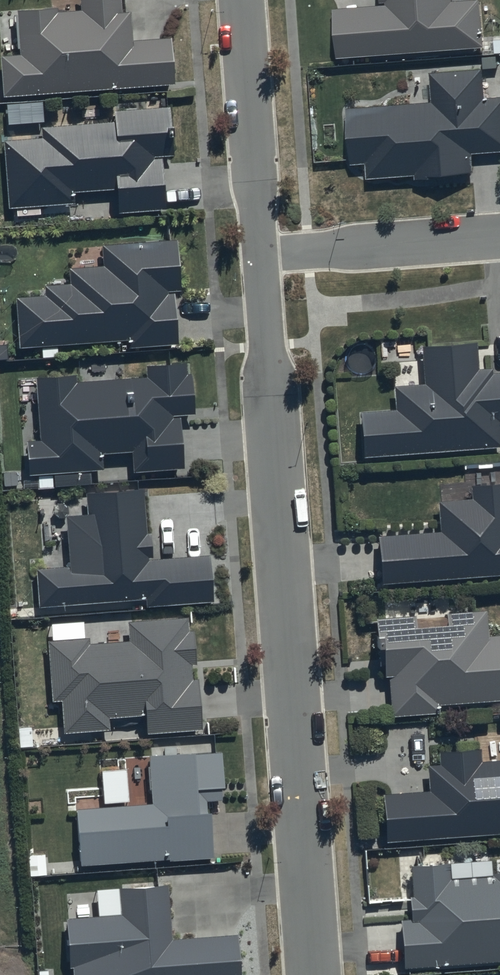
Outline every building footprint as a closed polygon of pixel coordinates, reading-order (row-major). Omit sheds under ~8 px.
[(3,58),(5,98),(174,87),(171,42),(133,44),(131,14),(120,15),(119,0),(81,0),(82,14),(58,15),(57,10),(18,12),(20,57),(3,58)] [(336,9),(337,58),(487,50),(484,0),(454,2),(454,0),(381,0),(381,3),(387,3),(388,6),(336,9)] [(350,109),(352,165),(368,165),(369,180),(418,177),(418,180),(476,176),(475,155),(499,153),(499,98),(486,99),(484,71),(432,74),(434,103),(350,109)] [(43,140),(5,142),(9,210),(74,206),(73,193),(118,190),(120,216),(167,213),(163,158),(173,158),(170,109),(114,113),(115,124),(42,129),(43,140)] [(45,298),(18,299),(20,350),(42,349),(42,361),(58,360),(58,347),(129,344),(129,351),(179,348),(176,294),(182,293),(179,243),(101,247),(103,268),(70,270),(71,286),(45,287),(45,298)] [(361,415),(363,459),(499,451),(499,375),(494,375),(494,370),(479,371),(477,346),(422,349),(424,386),(395,388),(397,412),(361,415)] [(76,378),(37,379),(40,443),(27,443),(29,477),(40,476),(40,491),(55,490),(54,476),(102,474),(101,456),(133,454),(134,475),(185,473),(183,417),(197,417),(195,376),(187,376),(187,365),(146,367),(147,381),(77,384),(76,378)] [(379,538),(381,585),(499,577),(499,486),(472,488),(472,502),(438,504),(440,535),(379,538)] [(70,570),(37,571),(39,608),(148,600),(148,608),(215,603),(211,558),(152,563),(151,536),(147,536),(145,492),(86,495),(87,518),(68,518),(70,570)] [(377,620),(379,667),(385,667),(385,679),(390,679),(392,719),(439,716),(438,706),(499,702),(499,638),(489,638),(487,613),(448,616),(448,630),(416,632),(416,619),(377,620)] [(188,616),(128,621),(129,640),(88,643),(87,636),(47,639),(52,703),(60,702),(62,731),(110,727),(109,717),(145,714),(147,733),(202,729),(198,679),(192,679),(191,664),(196,664),(194,628),(189,629),(188,616)] [(382,796),(385,843),(499,836),(499,762),(479,763),(479,753),(437,756),(438,768),(426,768),(428,794),(382,796)] [(150,809),(78,811),(80,867),(215,860),(212,816),(208,816),(207,803),(222,802),(221,792),(225,791),(223,755),(149,758),(150,770),(134,770),(135,792),(150,792),(150,809)] [(410,869),(412,899),(409,899),(410,922),(400,922),(402,970),(499,964),(499,875),(494,876),(494,878),(449,880),(449,867),(410,869)] [(68,921),(70,970),(74,970),(74,974),(242,974),(240,937),(172,941),(169,887),(119,890),(121,918),(68,921)]
